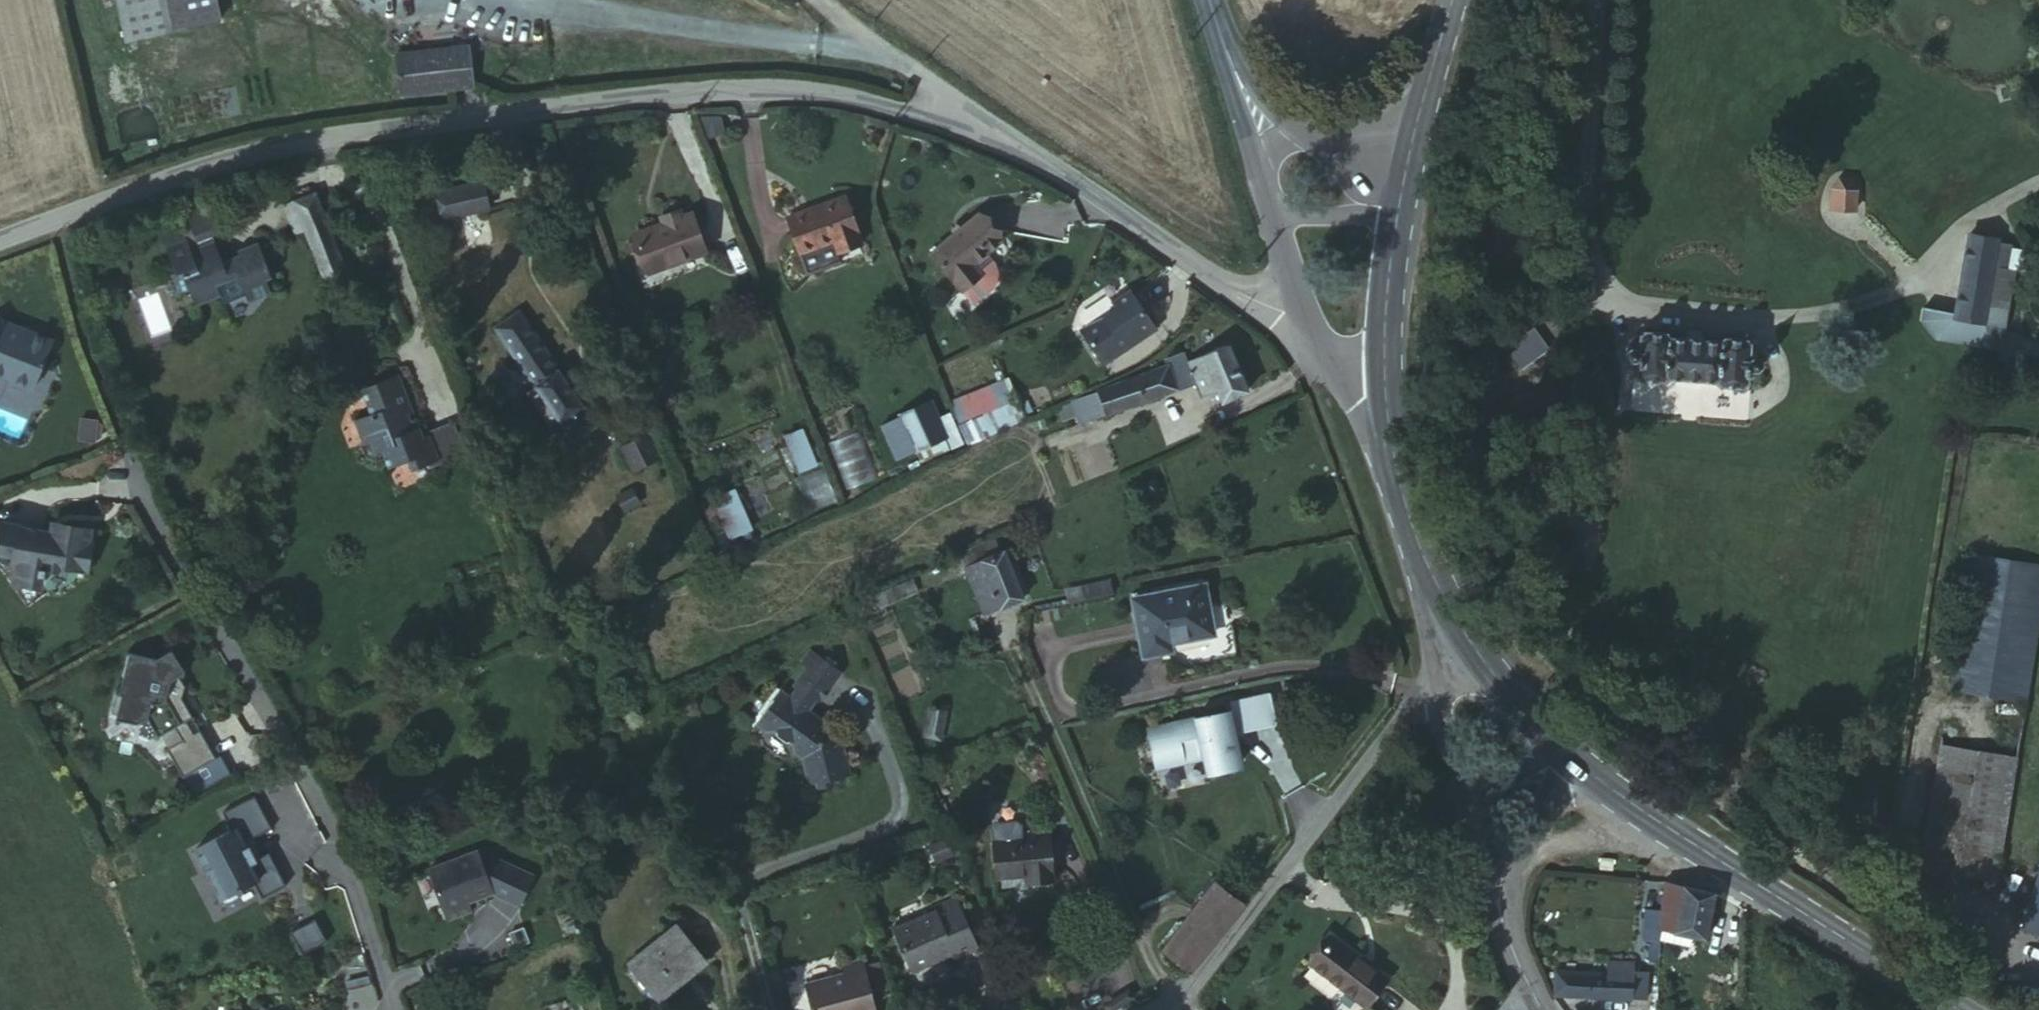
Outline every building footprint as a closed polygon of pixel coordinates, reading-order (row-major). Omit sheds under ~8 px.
[(227,0),(128,0),(135,29),(228,5),(227,0)] [(493,84),(489,46),(411,54),(414,92),(493,84)] [(492,195),(484,169),(452,178),(461,204),(492,195)] [(1831,189),(1830,208),(1854,211),(1856,191),(1849,181),(1838,179),(1831,189)] [(615,242),(682,233),(676,191),(658,191),(657,181),(639,183),(640,195),(608,199),(615,242)] [(959,182),(911,226),(959,278),(978,260),(984,248),(980,235),(970,225),(985,211),(959,182)] [(356,277),(322,188),(285,203),(297,231),(310,226),(333,285),(356,277)] [(833,253),(851,244),(828,197),(774,222),(802,278),(837,262),(833,253)] [(228,241),(218,214),(192,224),(203,256),(196,258),(189,243),(169,251),(180,280),(172,284),(180,306),(189,309),(200,304),(203,314),(228,304),(231,312),(253,303),(255,307),(280,297),(275,285),(279,283),(267,249),(246,257),(249,266),(229,274),(217,244),(228,241)] [(1958,311),(1924,307),(1921,322),(1935,338),(1989,348),(2002,328),(2010,272),(2005,272),(2009,245),(1997,244),(1997,240),(1968,235),(1958,311)] [(2012,247),(2009,268),(2024,271),(2027,250),(2012,247)] [(1146,299),(1120,259),(1107,268),(1109,272),(1076,296),(1097,329),(1131,306),(1133,308),(1146,299)] [(602,418),(523,304),(500,320),(541,380),(532,385),(555,419),(563,413),(578,433),(602,418)] [(1239,363),(1215,316),(1175,336),(1192,373),(1207,366),(1212,375),(1239,363)] [(10,326),(8,320),(0,323),(0,330),(10,326)] [(13,378),(17,384),(31,390),(38,387),(39,388),(57,340),(32,330),(30,334),(10,326),(0,330),(0,372),(13,378)] [(1549,350),(1533,331),(1508,351),(1523,370),(1549,350)] [(1636,362),(1636,376),(1640,379),(1662,381),(1665,378),(1716,382),(1719,385),(1741,388),(1746,383),(1747,371),(1754,371),(1760,368),(1760,363),(1756,359),(1748,358),(1748,345),(1745,339),(1722,338),(1719,342),(1666,338),(1665,334),(1643,332),(1639,336),(1638,350),(1629,349),(1625,353),(1625,357),(1627,362),(1636,362)] [(1160,353),(1155,338),(1084,365),(1095,390),(1176,362),(1173,349),(1160,353)] [(1034,374),(1024,352),(1007,360),(999,344),(946,372),(965,408),(1034,374)] [(404,468),(406,478),(436,469),(437,475),(465,466),(453,425),(414,439),(411,431),(400,435),(396,420),(406,415),(392,373),(349,387),(360,418),(341,424),(350,452),(359,450),(364,466),(374,462),(378,476),(404,468)] [(923,374),(892,388),(893,389),(909,424),(940,410),(923,374)] [(909,424),(893,389),(875,398),(891,433),(909,424)] [(666,453),(651,422),(627,432),(642,464),(666,453)] [(802,426),(781,435),(796,473),(817,465),(802,426)] [(829,440),(843,487),(874,479),(861,431),(829,440)] [(705,500),(723,542),(752,530),(735,487),(705,500)] [(10,522),(5,549),(23,553),(21,564),(24,564),(23,576),(27,582),(44,585),(50,581),(51,575),(54,575),(55,569),(76,572),(77,566),(98,569),(102,541),(100,540),(102,527),(62,521),(61,531),(28,526),(28,524),(10,522)] [(1021,582),(1004,540),(971,553),(988,595),(1021,582)] [(1920,869),(1995,881),(2038,617),(2038,566),(1971,555),(1920,869)] [(1224,608),(1214,561),(1140,577),(1152,632),(1180,626),(1179,618),(1224,608)] [(1064,588),(1068,603),(1112,593),(1109,578),(1064,588)] [(813,649),(820,635),(807,628),(798,645),(804,648),(793,669),(798,672),(791,684),(780,678),(762,715),(773,722),(784,716),(811,731),(826,769),(865,753),(847,711),(812,693),(818,680),(824,684),(828,683),(838,662),(813,649)] [(211,727),(205,731),(198,719),(204,715),(192,697),(197,685),(191,674),(198,669),(186,648),(169,657),(145,652),(135,694),(137,694),(130,719),(148,725),(158,718),(170,736),(186,726),(194,738),(179,748),(196,774),(228,754),(211,727)] [(1214,699),(1163,710),(1165,720),(1139,725),(1146,757),(1194,747),(1198,765),(1226,759),(1219,724),(1267,714),(1261,681),(1222,689),(1224,702),(1215,703),(1214,699)] [(227,829),(192,844),(216,897),(253,880),(260,895),(284,885),(268,850),(258,854),(250,837),(270,828),(255,795),(219,811),(227,829)] [(1058,871),(1054,827),(997,832),(1001,868),(1035,866),(1034,874),(1058,871)] [(520,897),(533,870),(483,842),(436,859),(454,912),(479,903),(474,885),(482,884),(486,888),(498,883),(520,897)] [(1599,859),(1598,870),(1611,870),(1612,859),(1599,859)] [(1652,866),(1649,874),(1660,877),(1663,870),(1652,866)] [(2038,931),(2038,871),(2023,926),(2038,931)] [(935,899),(954,890),(950,881),(931,891),(935,899)] [(1173,967),(1176,968),(1230,903),(1204,882),(1150,948),(1173,967)] [(1714,894),(1664,882),(1662,931),(1705,940),(1714,894)] [(979,935),(954,890),(935,899),(896,919),(917,962),(939,950),(936,946),(945,942),(948,946),(955,942),(957,945),(979,935)] [(326,943),(361,935),(348,893),(209,919),(216,948),(322,926),(326,943)] [(465,944),(498,959),(521,908),(487,893),(465,944)] [(1385,993),(1413,964),(1398,950),(1392,957),(1354,922),(1331,947),(1385,993)] [(672,931),(621,964),(646,1006),(697,973),(672,931)] [(1609,934),(1607,961),(1634,963),(1636,932),(1627,931),(1625,936),(1609,934)] [(1011,952),(1005,937),(992,943),(998,956),(1011,952)] [(804,984),(812,1009),(877,1009),(861,958),(841,964),(844,972),(804,984)] [(879,961),(865,964),(872,994),(886,990),(879,961)] [(1634,963),(1607,961),(1606,974),(1556,972),(1555,994),(1645,1000),(1646,973),(1634,971),(1634,963)] [(352,971),(332,979),(344,1009),(367,1009),(352,971)]
